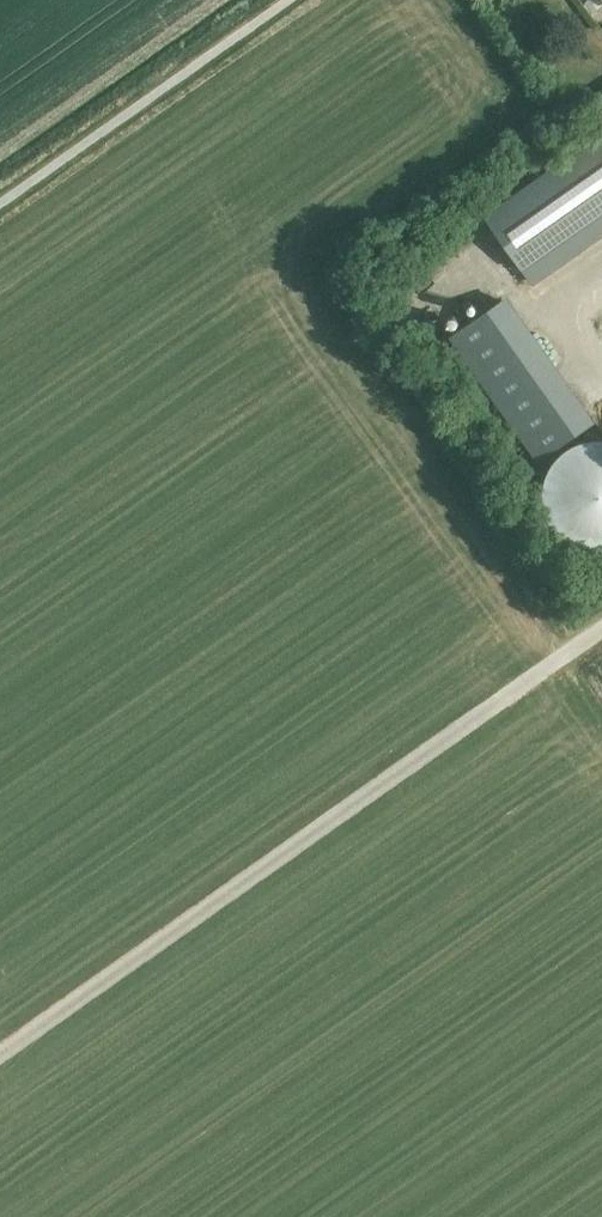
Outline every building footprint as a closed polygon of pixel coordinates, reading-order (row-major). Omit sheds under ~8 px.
[(485,217),(530,281),(601,231),(601,134),(485,217)] [(591,424),(503,300),(450,338),(538,462),(591,424)] [(545,480),(544,486),(543,491),(543,497),(544,503),(545,509),(546,514),(548,520),(551,525),(555,530),(558,534),(563,538),(567,542),(572,545),(577,547),(583,549),(589,550),(594,551),(600,551),(601,551),(601,440),(600,440),(594,440),(589,441),(583,442),(577,444),(572,447),(567,450),(563,454),(558,458),(555,462),(551,467),(549,472),(546,477),(545,480)]
